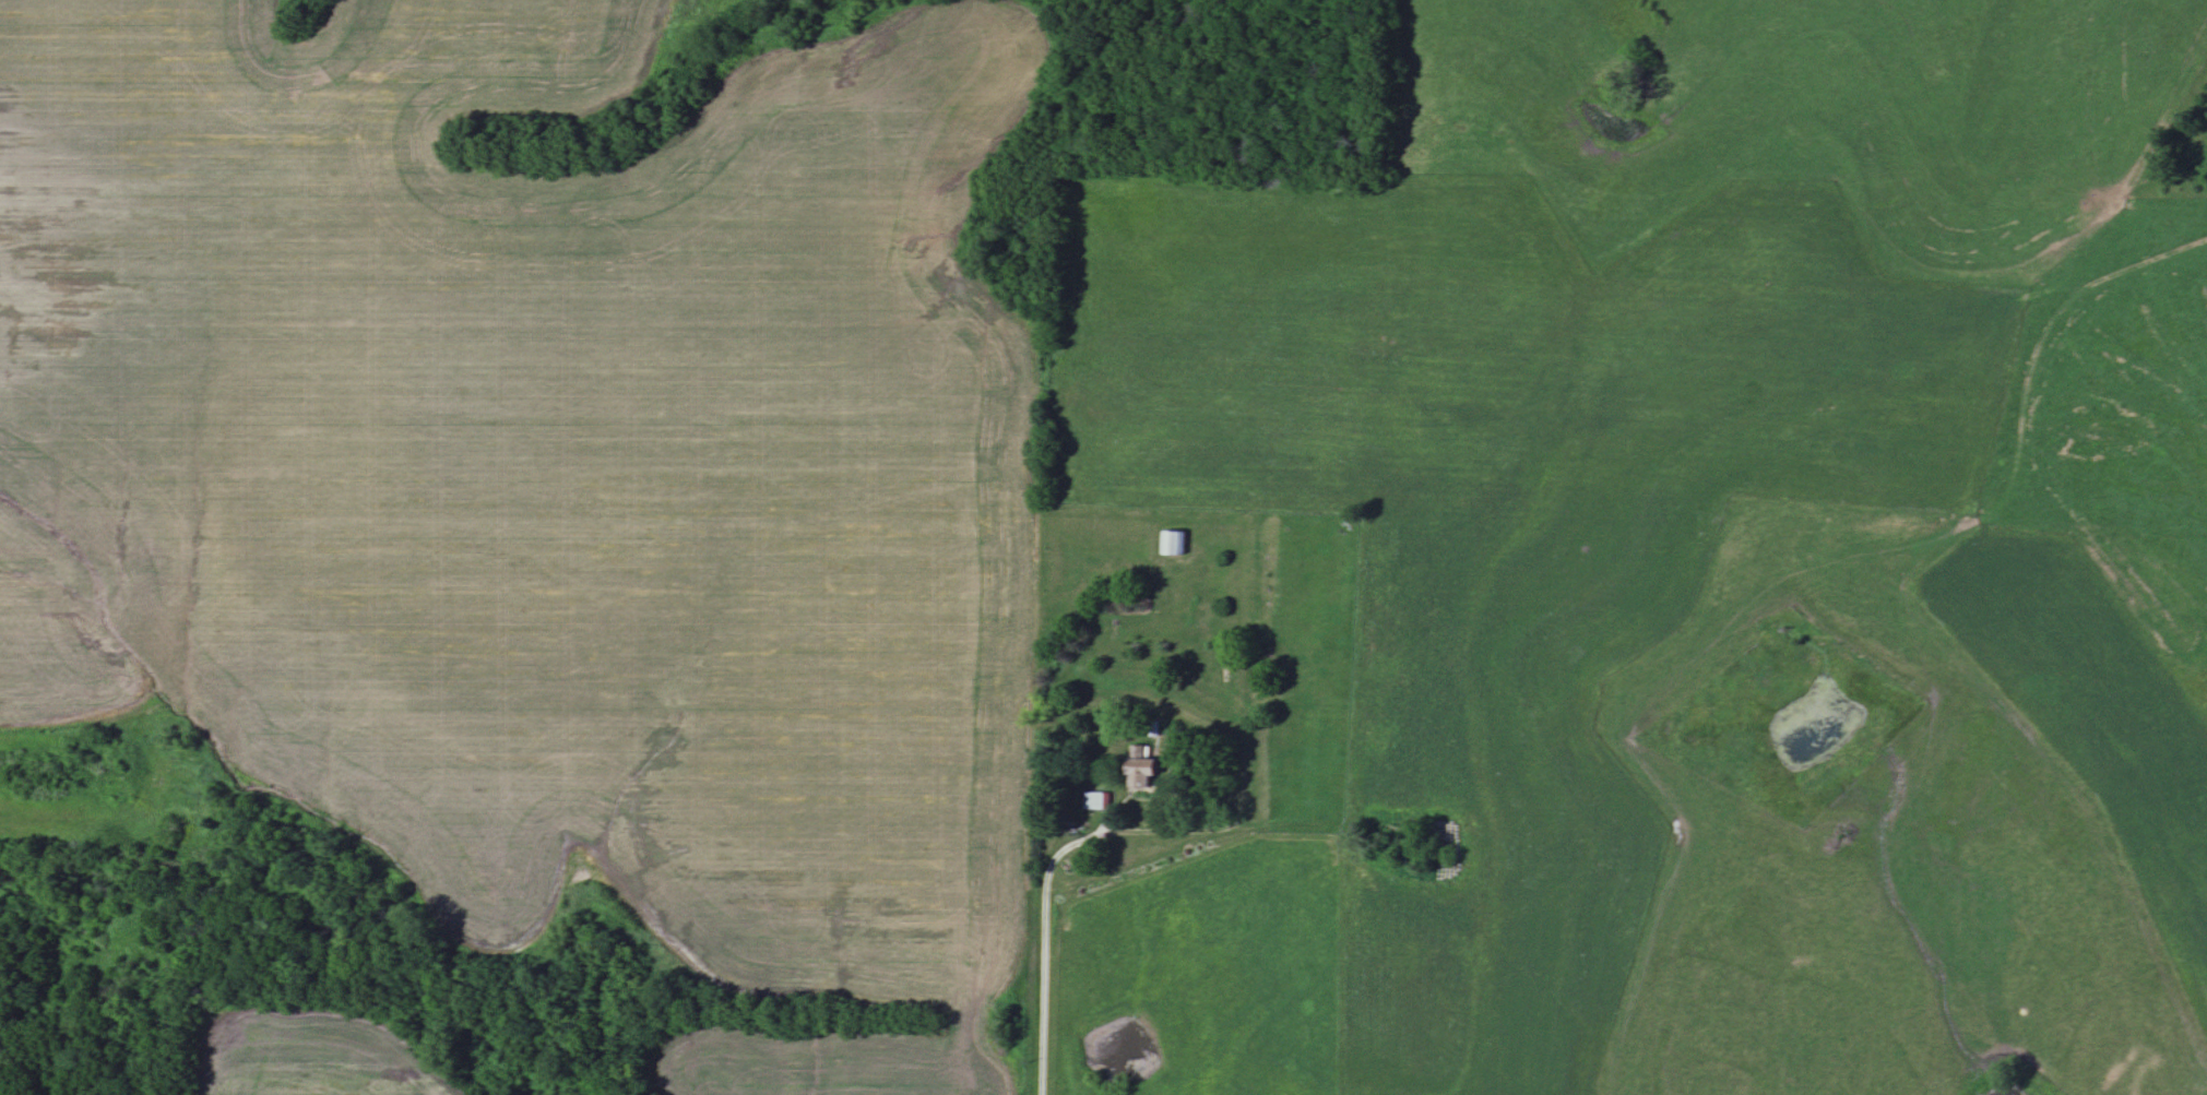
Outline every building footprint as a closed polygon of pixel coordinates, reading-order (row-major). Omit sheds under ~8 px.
[(1187,533),(1164,533),(1164,557),(1187,557),(1187,533)] [(1158,761),(1151,761),(1150,749),(1131,749),(1132,792),(1160,792),(1158,761)] [(1087,812),(1110,812),(1110,795),(1087,795),(1087,812)]
